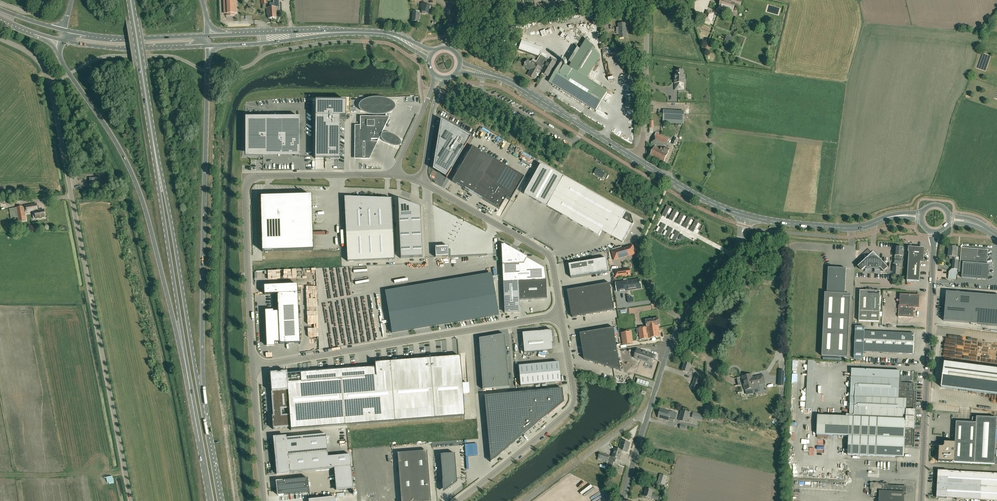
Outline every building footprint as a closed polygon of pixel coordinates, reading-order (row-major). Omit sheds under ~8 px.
[(224,14),(237,13),(236,0),(223,0),(224,14)] [(267,8),(268,14),(269,13),(269,18),(276,17),(275,8),(280,7),(279,0),(273,0),(274,3),(270,3),(270,6),(270,8),(267,8)] [(742,0),(733,0),(733,1),(731,0),(722,0),(719,8),(732,13),(735,5),(740,7),(742,0)] [(260,1),(249,1),(250,15),(260,14),(260,1)] [(428,13),(429,5),(422,4),(421,8),(422,8),(422,12),(422,13),(422,14),(425,14),(426,14),(426,13),(428,13)] [(711,22),(714,13),(707,11),(706,15),(699,13),(698,17),(711,22)] [(627,37),(626,23),(618,24),(619,28),(617,28),(617,34),(619,34),(619,38),(627,37)] [(587,78),(600,57),(586,38),(569,67),(561,62),(549,82),(597,110),(608,90),(587,78)] [(542,66),(539,71),(542,72),(541,73),(548,77),(556,63),(549,59),(549,60),(541,55),(539,58),(536,63),(542,66)] [(531,62),(528,60),(524,66),(530,70),(527,75),(534,79),(542,66),(536,63),(532,60),(531,62)] [(674,79),(674,84),(676,84),(676,85),(675,85),(675,90),(679,90),(679,89),(683,89),(683,84),(685,84),(685,75),(683,75),(683,70),(682,70),(682,69),(677,69),(677,70),(676,70),(676,75),(675,75),(675,79),(674,79)] [(366,101),(363,103),(362,105),(361,107),(362,109),(364,111),(366,113),(370,115),(375,115),(380,115),(384,115),(388,114),(391,113),(394,111),(395,110),(396,108),(396,106),(394,104),(391,102),(387,100),(383,99),(379,99),(375,100),(370,100),(366,101)] [(339,159),(340,117),(346,117),(346,101),(344,101),(344,102),(317,101),(317,100),(315,100),(315,159),(325,159),(339,159)] [(672,111),(664,110),(663,122),(671,123),(684,124),(684,111),(672,110),(672,111)] [(377,142),(386,124),(389,117),(360,117),(360,118),(360,125),(355,125),(355,126),(354,153),(354,159),(363,159),(369,159),(370,158),(370,157),(377,142)] [(294,121),(248,121),(248,154),(298,154),(298,139),(294,139),(294,121)] [(451,169),(463,148),(464,148),(469,139),(447,126),(446,128),(445,128),(438,140),(439,140),(439,139),(444,142),(436,157),(438,158),(434,164),(435,164),(434,165),(449,174),(451,170),(451,169)] [(663,163),(670,150),(668,149),(669,146),(667,145),(669,139),(656,133),(651,144),(655,145),(650,156),(663,163)] [(388,135),(385,135),(384,135),(383,136),(383,139),(385,141),(386,143),(389,145),(392,146),(397,147),(399,147),(401,146),(402,145),(401,143),(401,142),(399,140),(397,138),(393,136),(391,135),(388,135)] [(472,147),(452,181),(499,209),(506,198),(510,200),(524,177),(472,147)] [(540,164),(523,194),(546,206),(599,236),(602,231),(623,243),(634,223),(631,215),(563,177),(540,164)] [(605,173),(599,170),(596,175),(602,178),(605,173)] [(311,196),(279,197),(279,194),(279,197),(264,197),(261,200),(262,239),(260,239),(262,239),(262,251),(313,250),(311,196)] [(393,231),(391,199),(344,197),(346,234),(347,261),(394,259),(393,231)] [(422,257),(420,208),(397,200),(400,258),(422,257)] [(44,210),(38,211),(38,210),(37,210),(36,207),(37,207),(36,204),(26,205),(27,212),(32,211),(33,219),(36,218),(45,217),(44,210)] [(662,215),(665,217),(671,207),(668,205),(662,215)] [(18,217),(25,216),(23,206),(16,207),(18,217)] [(669,219),(672,220),(678,211),(675,209),(669,219)] [(676,223),(679,224),(684,215),(681,213),(676,223)] [(683,226),(686,228),(691,218),(688,216),(683,226)] [(690,229),(693,231),(699,221),(696,220),(690,229)] [(658,233),(661,234),(666,225),(663,223),(658,233)] [(665,236),(668,238),(673,228),(670,227),(665,236)] [(672,240),(675,241),(680,232),(677,230),(672,240)] [(544,269),(501,245),(504,312),(520,312),(519,300),(547,299),(546,280),(544,269)] [(633,245),(612,252),(614,260),(616,259),(624,257),(636,254),(633,245)] [(435,247),(435,257),(448,257),(448,246),(435,247)] [(903,247),(900,246),(900,247),(896,247),(895,263),(894,263),(893,274),(899,275),(899,267),(900,267),(901,259),(900,259),(900,255),(903,256),(903,247)] [(957,257),(958,247),(949,247),(948,256),(957,257)] [(914,248),(909,248),(909,252),(907,281),(919,281),(920,261),(922,262),(923,252),(921,252),(921,248),(914,248)] [(961,248),(960,262),(963,262),(964,263),(986,264),(988,250),(961,248)] [(869,258),(868,257),(858,266),(862,270),(865,268),(880,268),(883,271),(887,267),(878,257),(877,258),(876,258),(875,258),(874,257),(873,257),(872,257),(871,257),(871,258),(870,258),(869,258)] [(609,272),(606,258),(569,264),(571,278),(609,272)] [(964,263),(963,262),(962,278),(988,280),(989,265),(986,264),(964,263)] [(850,294),(845,294),(846,268),(828,268),(827,293),(825,293),(822,356),(847,357),(850,294)] [(630,275),(629,269),(625,269),(618,270),(614,271),(615,277),(626,276),(630,275)] [(499,315),(492,276),(385,294),(392,333),(499,315)] [(640,280),(616,283),(617,291),(641,288),(641,285),(641,284),(641,283),(640,283),(640,280)] [(563,290),(567,316),(616,309),(612,282),(563,290)] [(297,285),(264,286),(264,295),(277,294),(278,311),(273,312),(273,310),(265,311),(267,347),(275,346),(274,342),(279,342),(279,344),(299,343),(297,293),(297,285)] [(879,322),(880,291),(860,290),(859,321),(879,322)] [(996,326),(996,296),(946,292),(944,321),(971,323),(971,324),(996,326)] [(908,295),(900,294),(900,305),(899,305),(898,316),(913,317),(914,308),(919,308),(919,302),(920,298),(920,295),(908,294),(908,295)] [(640,339),(660,336),(659,325),(660,325),(659,318),(646,320),(647,327),(638,328),(640,339)] [(865,326),(855,326),(854,358),(863,359),(863,351),(864,331),(865,326)] [(614,328),(580,333),(584,359),(621,371),(620,364),(628,362),(626,351),(618,352),(614,328)] [(537,331),(522,333),(524,353),(553,350),(552,349),(552,343),(553,343),(552,330),(544,331),(537,332),(537,331)] [(913,354),(914,334),(864,331),(863,351),(913,354)] [(626,332),(621,333),(623,345),(628,344),(633,343),(632,340),(631,335),(631,332),(626,332)] [(509,387),(504,334),(479,338),(482,390),(509,387)] [(651,365),(655,356),(642,349),(638,358),(651,365)] [(464,416),(460,356),(375,363),(375,361),(374,361),(375,367),(361,369),(287,374),(286,372),(281,372),(281,373),(277,374),(277,372),(270,373),(273,416),(272,416),(272,415),(273,429),(290,427),(291,430),(464,416)] [(558,362),(518,366),(520,386),(560,382),(558,362)] [(944,362),(941,387),(996,394),(996,369),(944,362)] [(692,373),(693,370),(689,369),(691,365),(685,363),(682,371),(688,373),(688,372),(692,373)] [(914,417),(915,410),(914,410),(913,409),(913,407),(914,406),(914,401),(913,400),(913,399),(914,398),(915,392),(913,391),(909,391),(909,384),(899,383),(900,371),(852,368),(849,416),(817,415),(817,435),(848,436),(848,455),(904,457),(904,445),(910,445),(912,443),(913,428),(914,428),(914,421),(915,421),(915,417),(914,417)] [(697,390),(702,376),(696,374),(691,388),(697,390)] [(765,383),(763,375),(752,378),(751,375),(746,376),(745,376),(742,376),(745,390),(755,387),(755,386),(765,383)] [(563,402),(563,397),(564,397),(564,396),(563,396),(562,388),(484,396),(490,462),(548,414),(549,415),(549,414),(563,402)] [(660,408),(658,418),(668,420),(673,422),(674,418),(675,414),(676,414),(677,413),(672,412),(671,412),(670,412),(671,411),(660,408)] [(687,422),(689,413),(682,411),(679,420),(687,422)] [(939,442),(938,461),(994,464),(996,418),(971,417),(971,422),(956,422),(955,442),(939,442)] [(285,436),(274,438),(274,443),(275,443),(276,450),(277,461),(275,462),(276,474),(289,473),(289,472),(334,468),(336,490),(353,488),(350,455),(328,457),(326,434),(286,438),(285,436)] [(619,449),(622,450),(627,452),(630,443),(621,440),(619,449)] [(612,457),(619,459),(622,450),(619,449),(615,448),(612,457)] [(598,458),(597,460),(607,463),(606,466),(612,468),(614,462),(608,460),(610,456),(600,452),(598,458)] [(457,478),(455,453),(440,454),(442,481),(442,485),(443,492),(447,489),(457,482),(457,478)] [(398,463),(401,500),(430,500),(431,500),(428,461),(398,463)] [(948,471),(938,470),(936,498),(947,498),(996,500),(996,474),(948,471)] [(668,486),(668,485),(665,484),(667,476),(661,474),(658,483),(665,485),(664,487),(667,487),(667,486),(668,486)] [(309,492),(308,478),(277,481),(278,496),(309,492)] [(888,485),(888,484),(878,483),(872,482),(870,484),(870,488),(871,489),(871,494),(872,495),(872,496),(873,496),(873,495),(876,496),(879,498),(879,500),(904,500),(904,492),(906,493),(906,488),(906,487),(905,485),(898,485),(898,486),(888,485)] [(646,488),(644,496),(651,498),(657,500),(663,500),(663,498),(658,497),(659,496),(652,494),(653,490),(646,488)]
